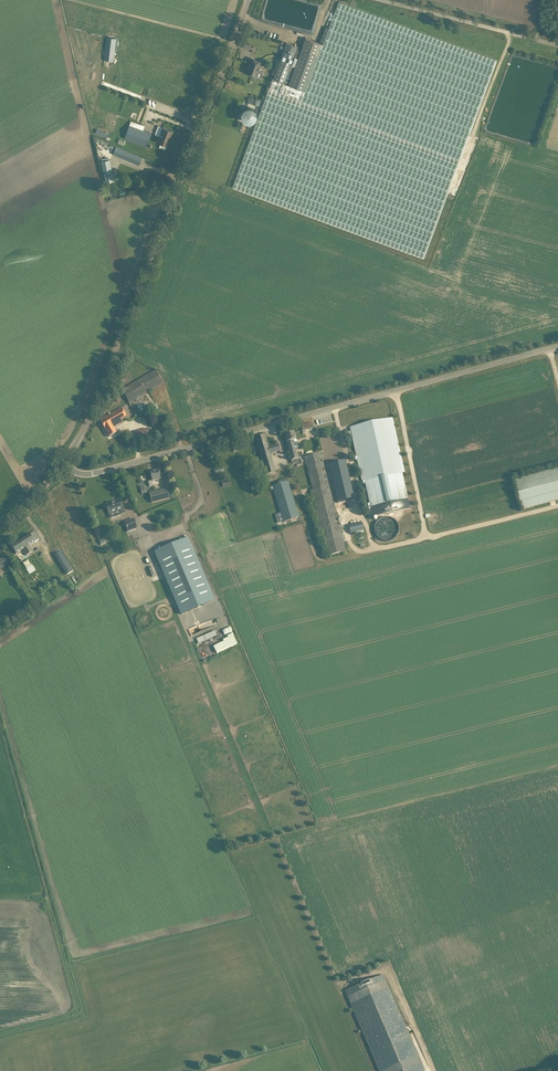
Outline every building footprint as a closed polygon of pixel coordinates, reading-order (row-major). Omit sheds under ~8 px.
[(281,43),(285,45),(273,78),(272,78),(264,100),(232,186),(423,257),(445,198),(457,167),(458,162),(496,59),(339,1),(337,0),(334,8),(333,12),(327,26),(321,43),(320,42),(316,41),(305,37),(302,48),(297,46),(287,42),(282,40),(281,43)] [(113,61),(115,49),(117,49),(117,47),(115,47),(116,38),(106,37),(103,60),(113,61)] [(248,68),(246,72),(255,76),(257,70),(258,71),(262,61),(251,57),(247,67),(248,68)] [(239,121),(253,121),(253,107),(240,107),(239,121)] [(152,133),(134,126),(130,124),(124,138),(129,139),(146,146),(152,133)] [(173,131),(168,129),(163,127),(158,141),(167,145),(173,131)] [(142,157),(116,146),(113,154),(139,165),(142,157)] [(105,182),(114,180),(110,158),(101,160),(105,182)] [(155,371),(122,390),(129,403),(163,384),(155,371)] [(116,433),(114,428),(123,423),(121,420),(127,417),(121,408),(100,421),(109,437),(116,433)] [(373,516),(410,509),(403,472),(404,472),(393,418),(352,426),(367,508),(371,507),(373,516)] [(312,422),(301,425),(303,431),(313,428),(312,422)] [(148,429),(135,432),(137,440),(150,436),(148,429)] [(293,441),(296,440),(294,434),(289,435),(289,437),(286,438),(287,442),(286,443),(291,461),(292,465),(296,464),(297,466),(300,466),(293,441)] [(280,451),(280,450),(278,445),(268,448),(265,436),(255,438),(257,444),(266,476),(275,474),(269,454),(280,451)] [(328,555),(346,551),(321,452),(304,456),(312,489),(312,490),(328,555)] [(345,461),(329,464),(338,503),(354,499),(345,461)] [(521,508),(557,499),(557,467),(514,478),(521,508)] [(150,473),(152,481),(148,482),(149,487),(159,485),(158,481),(161,480),(159,471),(150,473)] [(274,515),(277,524),(299,517),(288,482),(286,478),(278,481),(279,484),(272,486),(280,513),(274,515)] [(167,489),(149,493),(152,504),(170,499),(167,489)] [(119,515),(117,512),(124,509),(120,500),(105,505),(109,515),(110,515),(111,518),(119,515)] [(378,519),(379,536),(383,536),(383,539),(398,538),(396,518),(378,519)] [(125,523),(127,529),(126,530),(126,532),(137,528),(134,520),(125,523)] [(351,534),(364,531),(361,522),(349,526),(351,534)] [(33,552),(29,546),(40,539),(35,532),(30,535),(11,546),(16,554),(23,550),(26,556),(33,552)] [(181,615),(215,601),(188,538),(187,539),(154,553),(181,615)] [(61,551),(60,552),(57,554),(55,555),(67,575),(74,571),(61,551)] [(6,562),(4,557),(0,559),(0,570),(8,565),(6,562)] [(196,638),(198,643),(217,636),(215,631),(196,638)] [(230,644),(225,646),(226,649),(237,644),(234,636),(228,638),(230,644)] [(424,1070),(383,975),(345,991),(379,1070),(424,1070)]
